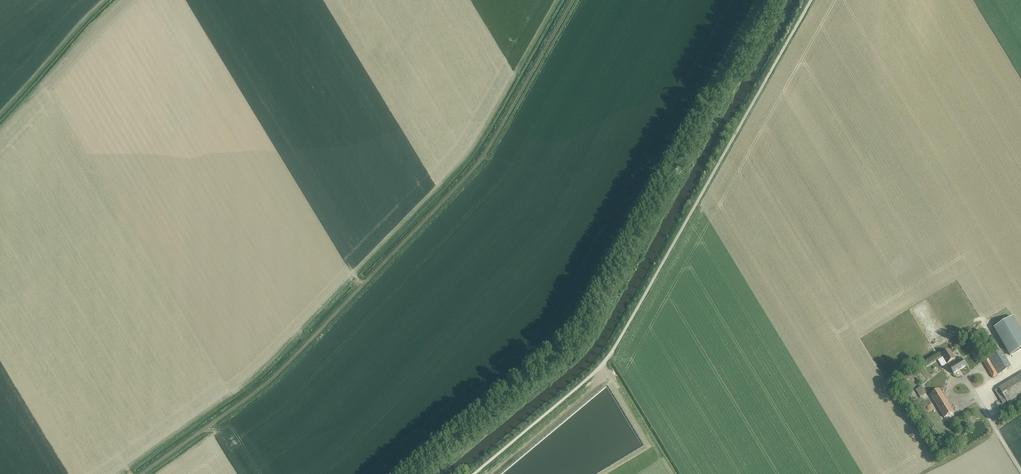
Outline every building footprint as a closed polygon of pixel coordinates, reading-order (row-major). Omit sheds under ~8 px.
[(995,329),(1010,355),(1020,349),(1020,330),(1014,318),(995,329)] [(954,362),(948,365),(954,374),(966,366),(961,357),(956,360),(950,350),(942,355),(947,364),(953,360),(954,362)] [(1001,350),(987,358),(997,375),(1011,367),(1001,350)] [(997,375),(987,358),(983,361),(993,378),(997,375)] [(1020,398),(1020,374),(995,390),(1003,404),(1007,401),(1009,405),(1020,398)] [(920,398),(926,394),(921,386),(915,390),(920,398)] [(944,417),(953,412),(940,389),(930,395),(944,417)]
